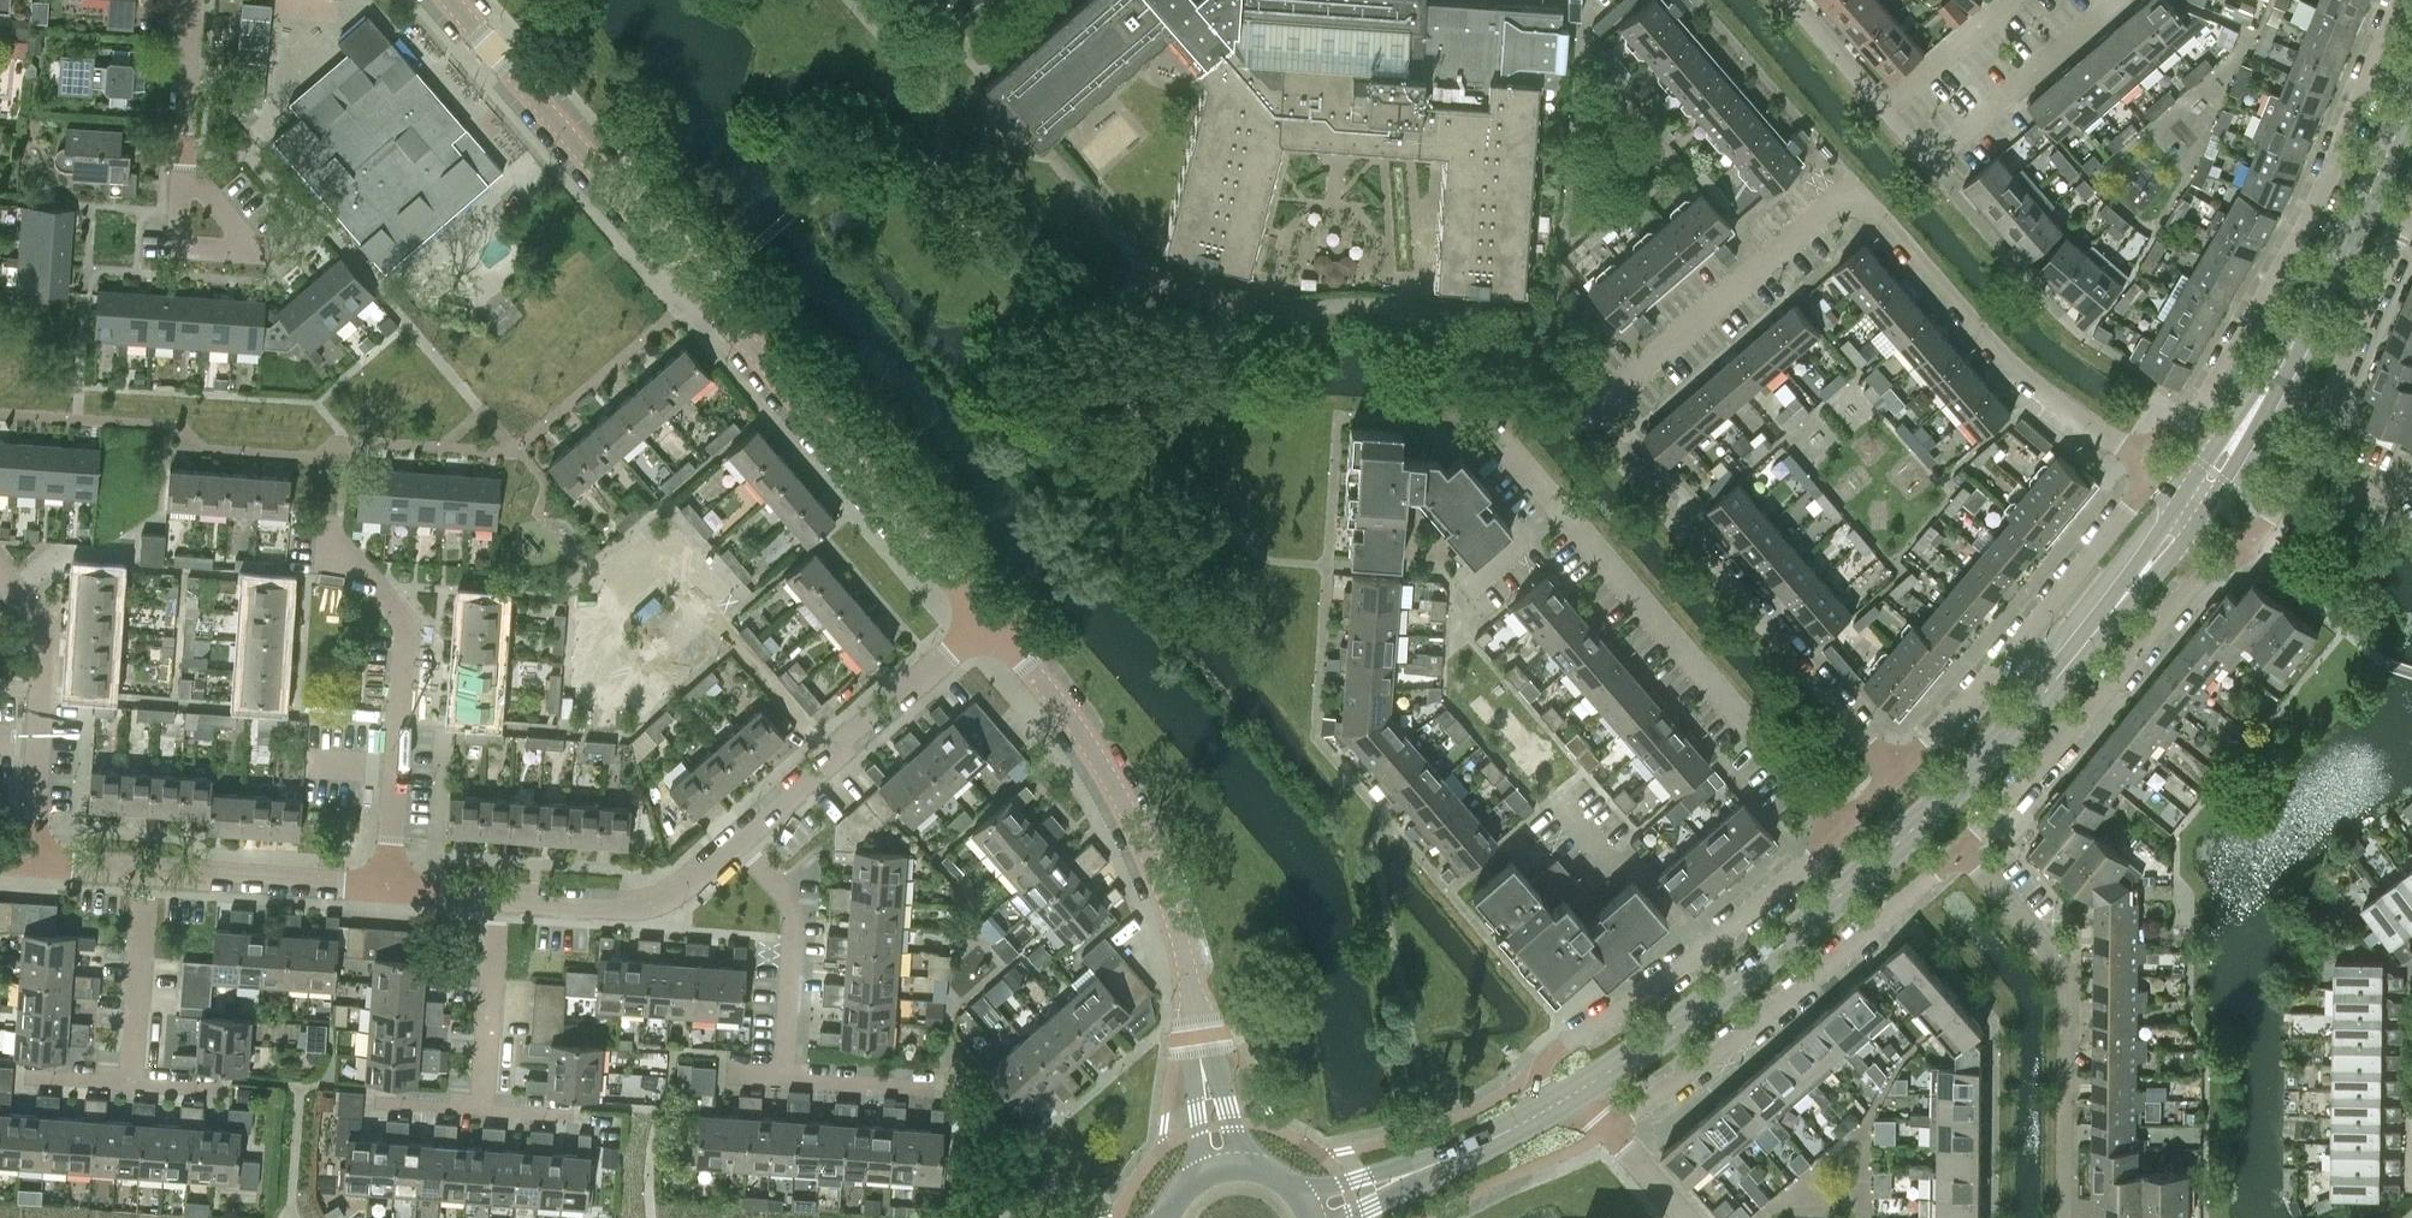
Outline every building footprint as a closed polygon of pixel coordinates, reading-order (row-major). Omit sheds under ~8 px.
[(11,0),(0,0),(0,11),(10,11),(11,0)] [(151,0),(109,0),(107,25),(134,27),(135,15),(150,16),(151,0)] [(226,97),(256,99),(263,0),(234,0),(226,97)] [(992,78),(984,86),(1001,105),(997,108),(991,113),(1011,137),(1017,131),(1021,128),(1038,147),(1169,33),(1172,37),(1198,67),(1199,66),(1211,80),(1168,249),(1243,268),(1277,133),(1329,136),(1328,148),(1329,148),(1345,149),(1346,137),(1449,145),(1440,283),(1517,288),(1531,81),(1555,83),(1557,64),(1563,64),(1564,64),(1567,25),(1560,25),(1561,7),(1452,0),(1082,0),(992,78)] [(1580,0),(1568,0),(1567,15),(1579,16),(1580,0)] [(1636,0),(1620,0),(1592,24),(1599,32),(1636,0)] [(1690,0),(1670,0),(1666,3),(1664,0),(1647,0),(1618,25),(1765,194),(1803,160),(1794,150),(1809,136),(1801,126),(1785,140),(1675,13),(1690,0)] [(1873,0),(1836,0),(1827,8),(1843,26),(1873,0)] [(1893,16),(1880,0),(1873,0),(1843,26),(1859,45),(1893,16)] [(1959,8),(1952,0),(1949,0),(1939,8),(1956,27),(1967,17),(1959,8)] [(1971,13),(1981,4),(1977,0),(1960,0),(1971,13)] [(2189,25),(2168,0),(2150,0),(2141,8),(2170,41),(2171,40),(2189,25)] [(2240,6),(2225,0),(2220,11),(2236,18),(2240,6)] [(2368,1),(2366,0),(2321,0),(2318,6),(2359,23),(2368,1)] [(2309,2),(2299,26),(2308,29),(2349,46),(2359,23),(2318,6),(2309,2)] [(44,6),(30,5),(29,25),(43,27),(44,6)] [(2250,24),(2255,12),(2240,6),(2236,18),(2250,24)] [(2171,40),(2170,41),(2141,8),(2122,24),(2158,65),(2177,47),(2171,40)] [(485,149),(391,41),(367,12),(366,13),(367,14),(340,39),(338,37),(337,38),(348,51),(289,102),(300,115),(272,139),(360,240),(359,241),(385,272),(503,169),(485,149)] [(1875,64),(1909,34),(1893,16),(1859,45),(1875,64)] [(2278,26),(2268,21),(2267,21),(2261,36),(2272,41),(2278,26)] [(2139,81),(2158,65),(2122,24),(2104,39),(2139,81)] [(28,40),(28,27),(12,27),(11,39),(28,40)] [(2340,69),(2349,46),(2308,29),(2299,52),(2340,69)] [(40,51),(41,33),(29,32),(28,41),(28,51),(40,51)] [(1892,82),(1925,53),(1909,34),(1875,64),(1892,82)] [(2267,54),(2272,41),(2261,36),(2255,49),(2267,54)] [(2120,97),(2139,81),(2104,39),(2085,56),(2120,97)] [(28,51),(28,41),(10,40),(9,51),(27,53),(28,51)] [(130,49),(113,48),(111,66),(93,64),(94,56),(69,54),(67,92),(91,94),(91,86),(110,88),(108,105),(126,106),(127,89),(144,90),(146,68),(129,67),(130,49)] [(1620,73),(1627,67),(1614,52),(1600,64),(1628,97),(1635,91),(1620,73)] [(2331,91),(2340,69),(2299,52),(2290,74),(2331,91)] [(2102,113),(2120,97),(2085,56),(2066,72),(2102,113)] [(2201,77),(2214,65),(2206,56),(2193,68),(2201,77)] [(31,61),(26,65),(26,75),(30,80),(35,75),(36,66),(31,61)] [(2253,66),(2243,62),(2242,62),(2235,78),(2247,83),(2253,66)] [(2190,86),(2201,77),(2193,68),(2182,77),(2190,86)] [(2084,128),(2102,113),(2066,72),(2047,88),(2076,121),(2078,120),(2084,128)] [(2321,114),(2331,91),(2290,74),(2281,95),(2281,97),(2321,114)] [(2241,96),(2247,83),(2235,78),(2230,91),(2241,96)] [(2057,138),(2076,121),(2047,88),(2028,104),(2057,138)] [(2163,109),(2176,98),(2169,89),(2156,100),(2163,109)] [(2281,97),(2281,95),(2272,91),(2262,115),(2312,136),(2321,114),(2281,97)] [(2152,119),(2163,109),(2156,100),(2145,110),(2152,119)] [(2234,111),(2224,107),(2223,107),(2217,123),(2228,127),(2234,111)] [(1657,130),(1664,124),(1654,113),(1647,119),(1657,130)] [(2302,159),(2312,136),(2262,115),(2253,137),(2262,141),(2262,142),(2302,159)] [(2126,141),(2140,130),(2132,121),(2119,132),(2126,141)] [(2033,143),(2045,132),(2037,123),(2025,133),(2033,143)] [(2222,141),(2228,127),(2217,123),(2211,136),(2222,141)] [(1667,141),(1673,135),(1664,124),(1657,130),(1667,141)] [(120,151),(121,130),(68,127),(66,148),(62,148),(57,152),(56,157),(56,162),(60,166),(65,168),(74,169),(73,174),(105,176),(104,191),(135,193),(137,172),(129,171),(130,152),(120,151)] [(2115,151),(2126,141),(2119,132),(2108,142),(2115,151)] [(2293,181),(2302,159),(2262,142),(2253,164),(2293,181)] [(2061,167),(2070,159),(2059,147),(2050,155),(2061,167)] [(2215,157),(2205,152),(2204,152),(2197,169),(2208,173),(2215,157)] [(2090,172),(2103,162),(2095,153),(2082,163),(2090,172)] [(2014,175),(1998,156),(1962,186),(1979,206),(2014,175)] [(2071,179),(2080,171),(2070,159),(2061,167),(2071,179)] [(2284,205),(2293,181),(2253,164),(2243,188),(2284,205)] [(1724,206),(1731,200),(1703,167),(1695,174),(1724,206)] [(1995,224),(2040,186),(2023,167),(2014,175),(1979,206),(1995,224)] [(2205,181),(2208,173),(2197,169),(2194,176),(2192,181),(2202,186),(2205,181)] [(2087,197),(2096,190),(2085,177),(2076,185),(2087,197)] [(1656,188),(1650,180),(1649,180),(1638,189),(1645,197),(1656,188)] [(2046,212),(2055,204),(2040,186),(1995,224),(2011,243),(2046,212)] [(1634,207),(1645,197),(1638,189),(1627,199),(1634,207)] [(1722,239),(1733,230),(1700,191),(1587,289),(1620,327),(1631,318),(1644,333),(1655,324),(1641,309),(1712,248),(1726,263),(1736,254),(1722,239)] [(2266,236),(2279,214),(2241,192),(2229,212),(2228,214),(2266,236)] [(2192,200),(2182,195),(2181,194),(2173,210),(2183,216),(2192,200)] [(2112,222),(2120,212),(2108,202),(2099,211),(2112,222)] [(70,237),(72,209),(23,206),(21,229),(10,228),(10,236),(21,237),(21,233),(70,237)] [(2228,214),(2229,212),(2219,207),(2206,228),(2216,234),(2216,235),(2254,257),(2266,236),(2228,214)] [(2176,229),(2183,216),(2173,210),(2166,223),(2176,229)] [(2045,246),(2062,231),(2046,212),(2011,243),(2027,262),(2037,253),(2045,246)] [(2124,232),(2132,223),(2120,212),(2112,222),(2124,232)] [(1612,226),(1606,219),(1605,218),(1594,227),(1601,235),(1612,226)] [(1590,245),(1601,235),(1594,227),(1583,237),(1590,245)] [(68,264),(70,237),(21,233),(21,237),(19,256),(8,255),(8,264),(19,264),(19,261),(68,264)] [(2242,278),(2254,257),(2216,235),(2203,256),(2242,278)] [(2057,286),(2086,252),(2067,236),(2052,254),(2045,262),(2038,270),(2057,286)] [(2168,244),(2157,238),(2157,237),(2148,253),(2159,259),(2168,244)] [(1853,287),(1882,262),(1865,243),(1837,268),(1853,287)] [(2076,302),(2105,268),(2112,260),(2093,244),(2086,252),(2057,286),(2076,302)] [(2045,246),(2037,253),(2045,262),(2052,254),(2045,246)] [(2152,271),(2159,259),(2148,253),(2141,265),(2152,271)] [(2229,300),(2242,278),(2203,256),(2191,277),(2229,300)] [(355,309),(372,294),(341,258),(320,276),(352,311),(348,315),(356,324),(362,318),(355,309)] [(2127,279),(2129,277),(2112,263),(2114,262),(2112,260),(2105,268),(2076,302),(2086,310),(2076,321),(2085,330),(2124,284),(2123,284),(2127,279)] [(66,292),(68,264),(19,261),(19,264),(17,284),(6,283),(6,291),(19,292),(19,288),(66,292)] [(1870,306),(1898,281),(1882,262),(1853,287),(1870,306)] [(334,327),(348,315),(352,311),(320,276),(299,294),(331,329),(327,333),(335,341),(342,336),(334,327)] [(2217,320),(2229,300),(2191,277),(2179,298),(2217,320)] [(2145,288),(2136,280),(2125,292),(2134,300),(2145,288)] [(1886,324),(1914,299),(1898,281),(1870,306),(1886,324)] [(1606,339),(1614,332),(1574,286),(1566,293),(1606,339)] [(124,340),(127,291),(99,289),(96,336),(92,336),(91,349),(99,350),(100,338),(119,339),(124,340)] [(151,342),(154,293),(127,291),(124,340),(119,339),(118,352),(127,352),(127,340),(147,341),(151,342)] [(2124,312),(2134,300),(2125,292),(2115,304),(2124,312)] [(178,344),(181,295),(154,293),(151,342),(147,341),(147,354),(155,354),(156,342),(175,343),(178,344)] [(313,345),(327,333),(331,329),(299,294),(278,312),(281,315),(269,325),(262,324),(261,345),(286,347),(299,336),(308,347),(306,349),(315,359),(321,354),(313,345)] [(206,346),(209,297),(181,295),(178,344),(175,343),(174,356),(182,356),(183,344),(202,345),(206,346)] [(233,348),(236,300),(209,297),(206,346),(202,345),(201,358),(209,358),(209,346),(228,347),(233,348)] [(2205,341),(2217,320),(2179,298),(2166,319),(2205,341)] [(1902,343),(1931,318),(1914,299),(1886,324),(1902,343)] [(262,324),(264,302),(236,300),(233,348),(228,347),(227,360),(236,360),(237,348),(260,350),(261,345),(262,324)] [(1803,347),(1822,331),(1797,302),(1778,319),(1803,347)] [(1819,317),(1824,312),(1815,302),(1810,307),(1819,317)] [(2405,302),(2395,324),(2411,331),(2411,305),(2405,302)] [(1829,328),(1834,324),(1824,312),(1819,317),(1829,328)] [(389,314),(378,324),(386,333),(397,323),(389,314)] [(1919,362),(1947,337),(1931,318),(1902,343),(1919,362)] [(1784,364),(1803,347),(1778,319),(1759,335),(1784,364)] [(2192,363),(2205,341),(2166,319),(2154,341),(2192,363)] [(2107,343),(2114,333),(2099,324),(2093,334),(2107,343)] [(2395,324),(2386,346),(2411,357),(2411,331),(2395,324)] [(2180,385),(2192,363),(2154,341),(2143,334),(2130,356),(2180,385)] [(367,335),(359,343),(366,351),(374,343),(367,335)] [(1765,380),(1784,364),(1759,335),(1741,351),(1765,380)] [(1851,355),(1859,348),(1849,337),(1841,344),(1851,355)] [(1935,381),(1963,356),(1947,337),(1919,362),(1935,381)] [(2386,346),(2365,393),(2377,398),(2363,429),(2393,442),(2397,433),(2411,440),(2411,357),(2386,346)] [(687,394),(710,375),(686,347),(663,367),(687,394)] [(1860,366),(1868,359),(1859,348),(1851,355),(1860,366)] [(1747,396),(1765,380),(1741,351),(1722,367),(1747,396)] [(1951,399),(1980,375),(1963,356),(1935,381),(1951,399)] [(664,414),(687,394),(663,367),(640,387),(664,414)] [(1728,412),(1747,396),(1722,367),(1703,384),(1728,412)] [(134,371),(134,381),(143,381),(144,372),(134,371)] [(1848,379),(1847,378),(1841,371),(1830,380),(1837,388),(1848,379)] [(1968,418),(1996,393),(1980,375),(1951,399),(1968,418)] [(216,388),(227,389),(228,379),(216,378),(216,388)] [(1826,398),(1837,388),(1830,380),(1819,390),(1826,398)] [(1873,400),(1881,393),(1872,382),(1864,389),(1873,400)] [(1709,429),(1728,412),(1703,384),(1684,400),(1709,429)] [(642,434),(664,414),(640,387),(618,407),(642,434)] [(1882,411),(1891,404),(1881,393),(1873,400),(1882,411)] [(1984,437),(2012,412),(1996,393),(1968,418),(1984,437)] [(1804,403),(1803,403),(1795,394),(1784,403),(1793,413),(1800,420),(1811,410),(1804,403)] [(1690,445),(1709,429),(1684,400),(1665,416),(1690,445)] [(619,453),(642,434),(618,407),(595,426),(619,453)] [(1789,430),(1800,420),(1793,413),(1782,423),(1789,430)] [(1671,461),(1690,445),(1665,416),(1647,432),(1671,461)] [(2047,451),(2054,442),(2023,416),(2016,424),(2047,451)] [(727,440),(741,428),(734,420),(720,432),(727,440)] [(1906,438),(1914,432),(1904,420),(1896,427),(1906,438)] [(596,473),(619,453),(595,426),(572,446),(596,473)] [(1399,454),(1401,430),(1350,426),(1343,515),(1351,516),(1348,559),(1399,562),(1405,488),(1420,489),(1447,521),(1441,526),(1471,561),(1510,527),(1482,495),(1488,489),(1459,455),(1451,461),(1440,448),(1406,446),(1406,454),(1399,454)] [(748,475),(775,451),(755,428),(728,452),(748,475)] [(1762,430),(1750,440),(1755,446),(1767,436),(1762,430)] [(713,453),(727,440),(720,432),(706,445),(713,453)] [(1762,453),(1755,446),(1750,440),(1743,432),(1732,442),(1743,455),(1744,454),(1751,462),(1762,453)] [(1922,457),(1930,450),(1914,432),(1906,438),(1922,457)] [(1773,443),(1767,436),(1755,446),(1762,453),(1773,443)] [(2001,446),(1996,439),(1995,438),(1984,448),(1990,456),(2001,446)] [(16,442),(0,441),(0,490),(9,491),(12,491),(16,442)] [(40,493),(44,444),(16,442),(12,491),(9,491),(8,503),(16,503),(17,491),(36,493),(40,493)] [(68,495),(71,446),(44,444),(40,493),(36,493),(35,505),(44,505),(44,493),(63,495),(68,495)] [(95,497),(99,448),(71,446),(68,495),(63,495),(63,507),(70,508),(71,495),(95,497)] [(574,493),(596,473),(572,446),(550,466),(574,493)] [(1979,465),(1990,456),(1984,448),(1973,457),(1979,465)] [(1930,466),(1938,459),(1930,450),(1922,457),(1930,466)] [(768,497),(795,473),(775,451),(748,475),(768,497)] [(1792,469),(1800,462),(1791,451),(1783,458),(1792,469)] [(2083,467),(2079,471),(2059,454),(2050,465),(2088,498),(2101,482),(2083,467)] [(681,480),(695,468),(688,460),(674,472),(681,480)] [(1801,479),(1809,472),(1800,462),(1792,469),(1801,479)] [(2075,512),(2088,498),(2050,465),(2037,480),(2075,512)] [(386,518),(389,470),(362,468),(358,515),(355,514),(354,528),(362,528),(363,517),(382,518),(386,518)] [(197,507),(199,471),(169,469),(167,505),(197,507)] [(1714,493),(1736,475),(1731,469),(1709,488),(1714,493)] [(413,520),(417,472),(389,470),(386,518),(382,518),(381,530),(389,530),(390,518),(409,520),(413,520)] [(227,509),(230,473),(199,471),(197,507),(227,509)] [(441,522),(444,474),(417,472),(413,520),(409,520),(408,532),(417,532),(417,520),(437,522),(441,522)] [(667,492),(681,480),(674,472),(660,484),(667,492)] [(258,511),(260,475),(230,473),(227,509),(258,511)] [(788,520),(815,496),(795,473),(768,497),(788,520)] [(468,524),(472,476),(444,474),(441,522),(437,522),(436,534),(444,534),(445,522),(464,524),(468,524)] [(288,513),(290,477),(260,475),(258,511),(288,513)] [(496,526),(500,478),(472,476),(468,524),(464,524),(463,536),(472,536),(473,524),(496,526)] [(2063,527),(2075,512),(2037,480),(2025,495),(2063,527)] [(1727,525),(1756,500),(1740,481),(1711,506),(1727,525)] [(1972,492),(1965,485),(1964,485),(1955,495),(1963,502),(1972,492)] [(1825,507),(1833,500),(1823,489),(1815,496),(1825,507)] [(1954,513),(1963,502),(1955,495),(1945,506),(1954,513)] [(2050,542),(2063,527),(2025,495),(2012,509),(2050,542)] [(808,543),(835,519),(815,496),(788,520),(808,543)] [(1762,507),(1767,502),(1762,496),(1756,501),(1756,500),(1727,525),(1743,544),(1772,519),(1762,507)] [(637,519),(651,506),(644,498),(630,511),(637,519)] [(1834,518),(1842,511),(1833,500),(1825,507),(1834,518)] [(693,523),(701,516),(689,502),(681,509),(693,523)] [(2048,545),(2050,542),(2012,509),(2010,512),(2015,517),(2005,528),(2033,552),(2043,541),(2048,545)] [(622,531),(637,519),(630,511),(615,523),(622,531)] [(705,537),(713,530),(701,516),(693,523),(705,537)] [(1789,527),(1783,532),(1772,519),(1743,544),(1759,563),(1788,538),(1794,533),(1789,527)] [(1939,529),(1932,523),(1922,534),(1930,540),(1939,529)] [(9,526),(0,525),(0,536),(9,536),(9,526)] [(1857,544),(1865,537),(1855,526),(1848,532),(1857,544)] [(24,540),(36,541),(37,529),(25,528),(24,540)] [(2021,567),(2033,552),(2005,528),(1992,543),(2021,567)] [(163,563),(165,534),(141,533),(139,562),(163,563)] [(1920,551),(1930,540),(1922,534),(1912,545),(1920,551)] [(1866,555),(1874,549),(1865,537),(1857,544),(1866,555)] [(1804,556),(1788,538),(1759,563),(1776,581),(1804,556)] [(2008,581),(2021,567),(1992,543),(1980,557),(2008,581)] [(733,568),(740,561),(728,548),(721,554),(733,568)] [(806,598),(833,573),(814,551),(786,575),(806,598)] [(193,566),(193,555),(175,554),(174,564),(193,566)] [(211,567),(212,557),(193,555),(193,566),(211,567)] [(1792,600),(1821,575),(1804,556),(1776,581),(1792,600)] [(1996,596),(2008,581),(1980,557),(1968,572),(1996,596)] [(253,570),(254,560),(236,559),(235,568),(253,570)] [(272,571),(272,561),(254,560),(253,570),(272,571)] [(744,582),(752,575),(740,561),(733,568),(744,582)] [(115,600),(117,570),(81,568),(79,598),(115,600)] [(1555,585),(1560,580),(1552,570),(1511,605),(1530,627),(1565,596),(1555,585)] [(1920,578),(1913,571),(1913,570),(1902,580),(1909,588),(1920,578)] [(1983,611),(1996,596),(1968,572),(1955,586),(1983,611)] [(2279,599),(2285,592),(2261,572),(2239,598),(2229,590),(2212,611),(2197,629),(2236,661),(2243,654),(2238,650),(2247,640),(2277,665),(2272,670),(2281,678),(2319,632),(2279,599)] [(826,621),(853,596),(833,573),(806,598),(826,621)] [(1396,605),(1398,577),(1352,573),(1351,589),(1344,589),(1343,601),(1396,605)] [(197,595),(199,576),(189,575),(187,594),(197,595)] [(1808,619),(1837,594),(1821,575),(1792,600),(1808,619)] [(286,612),(288,582),(251,580),(249,610),(286,612)] [(1898,597),(1909,588),(1902,580),(1891,589),(1898,597)] [(176,605),(178,586),(168,585),(166,604),(176,605)] [(1971,625),(1983,611),(1955,586),(1943,601),(1971,625)] [(1824,638),(1853,613),(1837,594),(1808,619),(1824,638)] [(499,627),(501,597),(465,595),(463,625),(499,627)] [(846,644),(873,619),(853,596),(826,621),(846,644)] [(1580,603),(1575,608),(1565,596),(1530,627),(1548,647),(1588,612),(1580,603)] [(1445,608),(1446,598),(1431,597),(1430,607),(1445,608)] [(113,630),(115,600),(79,598),(76,628),(113,630)] [(1394,632),(1396,605),(1343,601),(1342,613),(1349,614),(1348,629),(1394,632)] [(1959,640),(1971,625),(1943,601),(1930,616),(1959,640)] [(1882,611),(1875,604),(1875,603),(1864,613),(1871,621),(1882,611)] [(175,623),(176,605),(166,604),(165,622),(175,623)] [(1444,619),(1445,608),(1430,607),(1429,618),(1444,619)] [(283,642),(286,612),(249,610),(246,640),(283,642)] [(1591,627),(1596,622),(1588,612),(1548,647),(1566,668),(1601,638),(1591,627)] [(564,632),(566,614),(556,613),(555,632),(564,632)] [(1860,630),(1871,621),(1864,613),(1853,622),(1860,630)] [(1949,651),(1959,640),(1930,616),(1920,627),(1915,623),(1912,626),(1951,659),(1954,656),(1949,651)] [(194,636),(195,618),(185,617),(184,636),(194,636)] [(865,666),(893,642),(873,619),(846,644),(865,666)] [(752,646),(760,639),(748,624),(740,631),(752,646)] [(497,657),(499,627),(463,625),(461,655),(497,657)] [(1939,673),(1951,659),(1912,626),(1900,640),(1939,673)] [(1481,645),(1493,635),(1486,627),(1474,637),(1481,645)] [(110,660),(113,630),(76,628),(74,658),(110,660)] [(1392,660),(1394,632),(1348,629),(1347,644),(1340,643),(1339,656),(1392,660)] [(2230,669),(2236,661),(2197,629),(2181,648),(2214,675),(2223,663),(2230,669)] [(563,651),(564,632),(555,632),(553,650),(563,651)] [(193,655),(194,636),(184,636),(183,654),(193,655)] [(1616,645),(1610,649),(1601,638),(1566,668),(1583,689),(1624,654),(1616,645)] [(764,660),(773,653),(760,639),(752,646),(764,660)] [(281,672),(283,642),(246,640),(244,670),(281,672)] [(1926,688),(1939,673),(1900,640),(1887,655),(1926,688)] [(1851,679),(1859,672),(1832,641),(1824,648),(1851,679)] [(172,665),(173,646),(163,645),(162,664),(172,665)] [(2204,686),(2214,675),(2181,648),(2165,667),(2205,699),(2211,691),(2204,686)] [(1441,663),(1442,653),(1427,652),(1426,662),(1441,663)] [(1627,668),(1632,663),(1624,654),(1583,689),(1601,710),(1636,679),(1627,668)] [(495,687),(497,657),(461,655),(459,685),(495,687)] [(1914,703),(1926,688),(1887,655),(1875,670),(1914,703)] [(1390,686),(1392,660),(1339,656),(1338,668),(1345,669),(1344,682),(1390,686)] [(1525,656),(1517,663),(1521,669),(1530,662),(1525,656)] [(108,690),(110,660),(74,658),(72,688),(108,690)] [(1441,674),(1441,663),(1426,662),(1425,672),(1441,674)] [(1511,680),(1522,670),(1521,669),(1517,663),(1516,662),(1504,672),(1511,680)] [(170,684),(172,665),(162,664),(161,683),(170,684)] [(2198,707),(2205,699),(2165,667),(2150,686),(2182,712),(2191,701),(2198,707)] [(791,690),(799,683),(787,669),(779,676),(791,690)] [(279,702),(281,672),(244,670),(242,700),(279,702)] [(705,690),(719,678),(712,670),(698,682),(705,690)] [(1517,687),(1529,677),(1522,670),(1511,680),(1517,687)] [(1901,718),(1914,703),(1875,670),(1866,680),(1886,698),(1882,702),(1901,718)] [(560,692),(561,673),(552,673),(550,692),(560,692)] [(190,696),(191,678),(181,678),(179,695),(190,696)] [(1652,686),(1646,691),(1636,679),(1601,710),(1619,730),(1660,695),(1652,686)] [(690,702),(705,690),(698,682),(684,695),(690,702)] [(1388,714),(1390,686),(1344,682),(1341,719),(1334,718),(1333,733),(1388,714)] [(492,717),(495,687),(459,685),(457,715),(492,717)] [(2173,723),(2182,712),(2150,686),(2134,705),(2173,738),(2180,729),(2173,723)] [(558,711),(560,692),(550,692),(549,710),(558,711)] [(1663,710),(1668,705),(1660,695),(1619,730),(1637,751),(1672,721),(1663,710)] [(981,732),(994,722),(975,700),(963,711),(981,732)] [(938,703),(930,711),(944,728),(934,736),(968,774),(986,758),(981,752),(971,741),(981,732),(962,711),(952,720),(938,703)] [(1546,721),(1558,711),(1551,704),(1540,713),(1546,721)] [(114,716),(115,706),(96,705),(95,715),(114,716)] [(2166,746),(2173,738),(2134,705),(2117,725),(2150,751),(2159,740),(2166,746)] [(155,719),(156,709),(137,708),(136,718),(155,719)] [(173,721),(174,710),(156,709),(155,719),(173,721)] [(660,729),(674,717),(667,709),(653,721),(660,729)] [(761,757),(785,737),(761,709),(738,729),(761,757)] [(1553,728),(1564,719),(1558,711),(1546,721),(1553,728)] [(216,724),(217,713),(198,712),(198,722),(216,724)] [(235,725),(235,715),(217,713),(216,724),(235,725)] [(1372,766),(1407,736),(1388,714),(1333,733),(1343,744),(1348,739),(1372,766)] [(276,728),(277,718),(258,716),(257,727),(276,728)] [(1450,733),(1461,724),(1455,716),(1443,726),(1450,733)] [(295,729),(296,719),(277,718),(276,728),(295,729)] [(665,735),(660,729),(653,721),(645,728),(657,742),(665,735)] [(1688,727),(1682,732),(1672,721),(1637,751),(1655,772),(1696,737),(1688,727)] [(981,752),(1003,733),(994,722),(981,732),(971,741),(981,752)] [(1457,741),(1468,731),(1461,724),(1450,733),(1457,741)] [(2141,762),(2150,751),(2117,725),(2102,743),(2141,776),(2148,768),(2141,762)] [(934,736),(925,744),(911,728),(902,736),(950,790),(968,774),(934,736)] [(739,777),(761,757),(738,729),(715,748),(739,777)] [(484,742),(485,732),(467,731),(466,741),(484,742)] [(502,743),(503,733),(485,732),(484,742),(502,743)] [(990,763),(1013,743),(1003,733),(981,752),(986,758),(990,763)] [(544,746),(545,736),(526,735),(526,745),(544,746)] [(563,748),(564,738),(545,736),(544,746),(563,748)] [(931,806),(950,790),(902,736),(893,743),(908,759),(898,768),(931,806)] [(1384,791),(1424,756),(1407,736),(1372,766),(1381,777),(1375,782),(1384,791)] [(1698,751),(1704,746),(1696,737),(1655,772),(1674,793),(1709,763),(1698,751)] [(604,751),(605,741),(587,739),(586,749),(604,751)] [(614,760),(615,741),(605,741),(604,751),(604,760),(614,760)] [(1001,775),(1023,756),(1013,743),(990,763),(1001,775)] [(2135,784),(2141,776),(2102,743),(2087,762),(2119,789),(2128,778),(2135,784)] [(1582,763),(1594,753),(1587,745),(1576,755),(1582,763)] [(716,796),(739,777),(715,748),(692,768),(716,796)] [(1589,770),(1601,760),(1594,753),(1582,763),(1589,770)] [(1407,807),(1442,777),(1424,756),(1384,791),(1392,800),(1397,796),(1407,807)] [(1486,775),(1497,765),(1490,757),(1479,768),(1486,775)] [(898,768),(888,776),(874,760),(865,768),(880,784),(867,795),(887,818),(900,808),(913,822),(931,806),(898,768)] [(2109,800),(2119,789),(2087,762),(2071,781),(2110,814),(2117,806),(2109,800)] [(1492,782),(1503,772),(1497,765),(1486,775),(1492,782)] [(2209,767),(2202,776),(2211,784),(2219,775),(2209,767)] [(694,815),(716,796),(692,768),(670,788),(694,815)] [(119,808),(122,771),(92,769),(89,806),(119,808)] [(1716,787),(1724,780),(1714,769),(1706,776),(1716,787)] [(150,810),(152,773),(122,771),(119,808),(150,810)] [(180,813),(182,776),(152,773),(150,810),(180,813)] [(211,793),(212,778),(182,776),(180,813),(209,815),(211,793)] [(1419,832),(1460,798),(1442,777),(1407,807),(1417,818),(1411,823),(1419,832)] [(2096,900),(2130,898),(2130,886),(2118,874),(2130,860),(2091,827),(2100,818),(2104,822),(2110,814),(2071,781),(2070,781),(2038,820),(2049,829),(2026,855),(2050,875),(2058,866),(2096,900)] [(1017,808),(1033,794),(1026,786),(972,833),(988,851),(1026,818),(1017,808)] [(1618,804),(1630,794),(1623,786),(1612,796),(1618,804)] [(239,831),(242,795),(211,793),(209,815),(208,829),(239,831)] [(1625,812),(1637,802),(1630,794),(1618,804),(1625,812)] [(269,833),(272,797),(242,795),(239,831),(269,833)] [(478,834),(481,797),(451,795),(448,832),(478,834)] [(876,828),(887,818),(867,795),(856,805),(876,828)] [(299,835),(302,799),(272,797),(269,833),(299,835)] [(508,836),(511,799),(481,797),(478,834),(508,836)] [(1443,849),(1478,818),(1460,798),(1419,832),(1428,842),(1433,837),(1443,849)] [(1682,817),(1690,810),(1679,798),(1672,805),(1682,817)] [(538,839),(541,802),(511,799),(508,836),(538,839)] [(1522,817),(1534,807),(1527,799),(1515,809),(1522,817)] [(1767,850),(1777,842),(1742,801),(1720,820),(1751,855),(1762,845),(1767,850)] [(568,841),(571,804),(541,802),(538,839),(568,841)] [(2403,808),(2411,820),(2411,802),(2403,808)] [(598,843),(600,806),(571,804),(568,841),(598,843)] [(865,838),(876,828),(856,805),(845,814),(865,838)] [(1674,823),(1682,817),(1672,805),(1664,811),(1674,823)] [(628,845),(630,808),(600,806),(598,843),(628,845)] [(1004,869),(1058,822),(1051,813),(1034,828),(1026,818),(988,851),(1004,869)] [(864,850),(865,838),(845,814),(836,823),(833,860),(854,861),(853,875),(902,879),(904,853),(864,850)] [(1456,875),(1496,840),(1478,818),(1443,849),(1453,860),(1447,865),(1448,866),(1456,875)] [(1739,864),(1751,855),(1720,820),(1700,837),(1735,878),(1744,870),(1739,864)] [(1049,844),(1065,830),(1058,822),(1004,869),(1019,886),(1056,853),(1049,844)] [(1639,853),(1647,846),(1637,834),(1629,841),(1639,853)] [(2349,843),(2359,855),(2367,848),(2357,836),(2349,843)] [(1725,886),(1735,878),(1700,837),(1679,855),(1709,890),(1720,881),(1725,886)] [(1035,905),(1090,858),(1098,851),(1090,842),(1066,864),(1056,853),(1019,886),(1035,905)] [(1088,878),(1107,861),(1098,851),(1090,858),(1035,905),(1051,923),(1089,890),(1081,881),(1086,876),(1088,878)] [(1698,900),(1709,890),(1679,855),(1658,874),(1692,914),(1702,906),(1698,900)] [(1632,879),(1599,907),(1556,857),(1529,880),(1510,859),(1471,892),(1499,925),(1493,930),(1552,998),(1589,966),(1603,982),(1638,952),(1633,946),(1666,918),(1632,879)] [(1448,866),(1441,872),(1449,881),(1456,875),(1448,866)] [(901,902),(902,879),(853,875),(852,887),(831,885),(830,897),(901,902)] [(2404,876),(2383,891),(2411,928),(2411,929),(2411,886),(2404,876)] [(1068,942),(1122,895),(1114,886),(1097,900),(1089,890),(1051,923),(1068,942)] [(2411,928),(2383,891),(2362,907),(2390,944),(2391,944),(2404,961),(2411,954),(2411,950),(2401,936),(2411,928)] [(899,927),(901,902),(830,897),(829,908),(850,910),(849,923),(899,927)] [(2138,925),(2138,899),(2129,899),(2097,900),(2096,925),(2138,925)] [(12,901),(0,900),(0,930),(10,931),(12,901)] [(25,932),(27,902),(12,901),(10,931),(23,932),(25,932)] [(39,933),(41,903),(27,902),(25,932),(39,933)] [(54,934),(56,904),(41,903),(39,933),(54,934)] [(236,980),(241,908),(230,907),(229,928),(215,927),(213,961),(212,978),(212,979),(236,980)] [(252,930),(253,909),(241,908),(236,980),(261,982),(264,931),(252,930)] [(284,984),(289,911),(279,911),(278,932),(264,931),(261,982),(284,984)] [(299,933),(300,912),(289,911),(284,984),(308,985),(312,934),(299,933)] [(333,987),(339,915),(327,914),(325,935),(312,934),(308,985),(333,987)] [(2344,920),(2332,914),(2328,921),(2340,928),(2344,920)] [(897,951),(899,927),(849,923),(848,935),(827,934),(826,946),(897,951)] [(361,956),(363,926),(348,925),(346,955),(361,956)] [(2147,940),(2138,940),(2138,925),(2096,925),(2096,950),(2147,950),(2147,940)] [(375,957),(378,927),(363,926),(361,956),(373,957),(375,957)] [(390,958),(392,928),(378,927),(375,957),(390,958)] [(2382,934),(2376,927),(2366,935),(2371,943),(2382,934)] [(406,959),(407,949),(408,929),(392,928),(390,958),(406,959)] [(2361,940),(2344,930),(2340,939),(2357,948),(2361,940)] [(39,933),(25,932),(23,932),(21,958),(72,961),(73,948),(94,950),(95,937),(54,934),(39,933)] [(619,1008),(623,958),(611,957),(613,936),(599,938),(598,973),(566,969),(565,984),(534,982),(533,998),(564,1000),(564,993),(596,995),(595,1006),(619,1008)] [(1091,968),(1114,948),(1104,937),(1081,956),(1088,964),(1091,968)] [(644,1010),(649,939),(638,938),(637,959),(623,958),(619,1008),(644,1010)] [(658,961),(659,940),(649,939),(644,1010),(667,1012),(671,962),(658,961)] [(1018,951),(1009,940),(997,951),(1006,961),(1018,951)] [(1899,986),(1926,962),(1907,940),(1866,975),(1880,990),(1893,979),(1899,986)] [(692,1014),(697,942),(686,942),(685,963),(671,962),(667,1012),(692,1014)] [(707,964),(708,943),(697,942),(692,1014),(716,1015),(720,965),(707,964)] [(1027,954),(1038,967),(1050,955),(1040,943),(1027,954)] [(741,1017),(746,946),(735,945),(733,966),(720,965),(716,1015),(741,1017)] [(895,975),(897,951),(826,946),(825,957),(846,959),(845,971),(895,975)] [(1101,979),(1123,959),(1114,948),(1091,968),(1097,974),(1096,974),(1101,979)] [(445,975),(447,952),(407,949),(406,959),(390,958),(375,957),(373,957),(371,982),(424,986),(425,973),(445,975)] [(2138,960),(2147,960),(2147,950),(2096,950),(2096,973),(2138,974),(2138,960)] [(2147,950),(2147,960),(2159,960),(2159,950),(2147,950)] [(946,977),(951,977),(953,954),(929,953),(928,976),(934,976),(946,977)] [(71,973),(72,961),(21,958),(20,981),(91,987),(91,986),(91,974),(71,973)] [(212,978),(213,961),(183,959),(182,976),(212,978)] [(1110,990),(1133,970),(1123,959),(1101,979),(1110,990)] [(2382,975),(2382,960),(2336,959),(2336,987),(2382,988),(2403,988),(2404,975),(2382,975)] [(1918,1007),(1945,984),(1926,962),(1899,986),(1918,1007)] [(1110,990),(1101,979),(1096,974),(1097,974),(1091,968),(1088,964),(1069,981),(1078,990),(1111,1028),(1121,1019),(1135,1035),(1146,1026),(1155,1018),(1149,994),(1130,1011),(1129,1012),(1120,1001),(1110,990)] [(1014,965),(1011,967),(1003,974),(1014,987),(1025,977),(1014,965)] [(1120,1001),(1143,981),(1133,970),(1110,990),(1120,1001)] [(893,998),(895,975),(845,971),(844,983),(824,982),(823,993),(893,998)] [(2137,988),(2138,974),(2096,973),(2096,998),(2146,999),(2147,989),(2137,988)] [(100,975),(91,974),(91,986),(98,987),(100,975)] [(1873,996),(1880,990),(1866,975),(1840,998),(1872,1035),(1893,1017),(1887,1012),(1873,996)] [(212,979),(212,978),(182,976),(181,991),(211,992),(212,979)] [(946,977),(934,976),(932,1001),(943,1002),(946,977)] [(1002,976),(984,992),(995,1004),(1013,988),(1002,976)] [(91,997),(91,987),(20,981),(18,1005),(69,1009),(70,996),(91,997)] [(1149,994),(1152,992),(1143,981),(1120,1001),(1129,1012),(1149,994)] [(423,998),(424,986),(371,982),(370,1006),(442,1011),(442,1010),(443,1000),(423,998)] [(1937,1029),(1964,1006),(1945,984),(1918,1007),(1937,1029)] [(2381,1001),(2382,988),(2336,987),(2335,1013),(2381,1014),(2403,1014),(2403,1001),(2381,1001)] [(1101,1036),(1111,1028),(1078,990),(1060,1006),(1107,1060),(1115,1053),(1101,1036)] [(210,1007),(211,992),(181,991),(180,1005),(210,1007)] [(891,1022),(893,998),(823,993),(822,1004),(843,1005),(842,1018),(891,1022)] [(982,993),(971,1003),(983,1015),(992,1004),(982,993)] [(563,1014),(564,1000),(533,998),(532,1012),(563,1014)] [(1856,1049),(1872,1035),(1840,998),(1820,1015),(1852,1052),(1856,1049)] [(2146,1009),(2146,999),(2096,998),(2095,1023),(2137,1023),(2137,1009),(2146,1009)] [(943,1002),(932,1001),(927,1001),(925,1022),(942,1023),(943,1002)] [(68,1022),(69,1009),(18,1005),(16,1029),(88,1035),(89,1023),(68,1022)] [(441,1022),(442,1011),(370,1006),(368,1030),(420,1034),(421,1021),(441,1022)] [(1098,1068),(1107,1060),(1060,1006),(1041,1022),(1074,1060),(1084,1051),(1098,1068)] [(1975,1036),(1984,1028),(1964,1006),(1937,1029),(1956,1052),(1956,1058),(1982,1058),(1982,1044),(1975,1036)] [(442,1011),(441,1022),(448,1023),(449,1021),(449,1012),(442,1011)] [(562,1029),(563,1014),(532,1012),(531,1026),(562,1029)] [(2381,1027),(2381,1014),(2335,1013),(2335,1039),(2381,1040),(2402,1040),(2403,1027),(2381,1027)] [(248,1046),(250,1020),(179,1015),(178,1027),(199,1029),(198,1042),(248,1046)] [(1856,1049),(1852,1052),(1820,1015),(1800,1032),(1828,1063),(1843,1050),(1848,1055),(1855,1063),(1863,1056),(1856,1049)] [(890,1047),(891,1022),(842,1018),(841,1032),(820,1030),(819,1042),(890,1047)] [(1065,1068),(1074,1060),(1041,1022),(1023,1038),(1071,1092),(1079,1085),(1065,1068)] [(2137,1038),(2137,1023),(2095,1023),(2095,1048),(2146,1048),(2146,1038),(2137,1038)] [(307,1024),(306,1031),(326,1032),(327,1025),(307,1024)] [(561,1043),(562,1029),(531,1026),(529,1053),(548,1054),(547,1068),(599,1072),(601,1046),(561,1043)] [(87,1045),(88,1035),(16,1029),(14,1053),(65,1057),(66,1044),(87,1045)] [(420,1047),(420,1034),(368,1030),(366,1054),(438,1060),(439,1049),(420,1047)] [(1833,1069),(1828,1063),(1800,1032),(1781,1049),(1813,1086),(1817,1083),(1833,1069)] [(619,1038),(618,1047),(631,1048),(632,1039),(619,1038)] [(1062,1100),(1071,1092),(1023,1038),(1005,1054),(1038,1092),(1047,1083),(1062,1100)] [(2381,1053),(2381,1040),(2335,1039),(2334,1065),(2380,1066),(2402,1066),(2402,1053),(2381,1053)] [(246,1070),(248,1046),(198,1042),(197,1054),(176,1052),(175,1065),(246,1070)] [(438,1060),(438,1061),(446,1060),(447,1049),(440,1048),(438,1060)] [(2146,1059),(2146,1048),(2095,1048),(2095,1074),(2136,1074),(2137,1059),(2146,1059)] [(1817,1083),(1813,1086),(1781,1049),(1761,1066),(1789,1097),(1793,1103),(1809,1090),(1816,1097),(1824,1090),(1817,1083)] [(320,1061),(321,1051),(311,1050),(311,1060),(320,1061)] [(438,1061),(438,1060),(366,1054),(364,1079),(416,1083),(417,1069),(437,1071),(438,1061)] [(1028,1100),(1038,1092),(1005,1054),(986,1071),(1033,1125),(1043,1117),(1028,1100)] [(1862,1071),(1870,1064),(1863,1056),(1855,1063),(1862,1071)] [(1981,1093),(1982,1058),(1956,1058),(1956,1065),(1940,1065),(1932,1065),(1932,1091),(1939,1091),(1939,1092),(1981,1093)] [(679,1064),(677,1088),(689,1090),(692,1065),(679,1064)] [(2380,1079),(2380,1066),(2334,1065),(2334,1091),(2380,1092),(2402,1092),(2402,1079),(2380,1079)] [(1793,1103),(1789,1097),(1761,1066),(1742,1083),(1774,1120),(1778,1117),(1793,1103)] [(597,1096),(599,1072),(547,1068),(547,1079),(525,1077),(525,1090),(597,1096)] [(2145,1088),(2136,1088),(2136,1074),(2095,1074),(2094,1098),(2145,1098),(2145,1088)] [(1778,1117),(1774,1120),(1742,1083),(1722,1100),(1754,1137),(1770,1123),(1776,1131),(1784,1124),(1778,1117)] [(236,1099),(249,1100),(250,1088),(237,1087),(236,1099)] [(1822,1105),(1830,1098),(1824,1090),(1816,1097),(1822,1105)] [(0,1091),(0,1161),(17,1163),(21,1114),(9,1113),(11,1091),(0,1091)] [(712,1113),(713,1092),(701,1091),(697,1142),(692,1141),(690,1162),(721,1164),(724,1114),(712,1113)] [(1939,1092),(1939,1091),(1932,1091),(1932,1113),(1932,1118),(1981,1118),(1981,1093),(1939,1092)] [(2380,1105),(2380,1092),(2334,1091),(2334,1117),(2380,1118),(2401,1118),(2401,1105),(2380,1105)] [(42,1165),(47,1094),(35,1093),(34,1115),(21,1114),(17,1163),(42,1165)] [(57,1116),(59,1095),(47,1094),(42,1165),(66,1166),(70,1117),(57,1116)] [(745,1166),(750,1095),(738,1094),(737,1115),(724,1114),(721,1164),(745,1166)] [(759,1116),(761,1096),(750,1095),(745,1166),(769,1168),(772,1117),(759,1116)] [(334,1096),(323,1096),(322,1109),(333,1109),(334,1096)] [(884,1096),(884,1104),(893,1105),(894,1105),(894,1096),(884,1096)] [(89,1168),(94,1098),(84,1097),(83,1118),(70,1117),(66,1166),(89,1168)] [(793,1170),(798,1098),(786,1097),(784,1118),(772,1117),(769,1168),(793,1170)] [(105,1120),(107,1099),(94,1098),(89,1168),(114,1170),(118,1121),(105,1120)] [(807,1120),(809,1099),(798,1098),(793,1170),(817,1171),(821,1121),(807,1120)] [(2136,1108),(2145,1108),(2145,1098),(2094,1098),(2094,1123),(2136,1123),(2136,1108)] [(2161,1099),(2146,1098),(2146,1118),(2161,1119),(2161,1099)] [(137,1172),(142,1101),(131,1100),(129,1122),(118,1121),(114,1170),(137,1172)] [(841,1173),(846,1101),(833,1100),(832,1121),(821,1121),(817,1171),(817,1182),(841,1183),(842,1173),(841,1173)] [(1738,1151),(1754,1137),(1722,1100),(1702,1117),(1730,1149),(1734,1154),(1738,1151)] [(154,1124),(155,1102),(142,1101),(137,1172),(161,1174),(165,1125),(154,1124)] [(855,1123),(857,1102),(846,1101),(841,1173),(842,1173),(865,1175),(869,1124),(855,1123)] [(186,1176),(191,1105),(180,1104),(178,1126),(165,1125),(161,1174),(186,1176)] [(888,1176),(893,1105),(884,1104),(882,1104),(880,1125),(869,1124),(865,1175),(888,1176)] [(201,1127),(203,1106),(193,1105),(191,1105),(186,1176),(210,1178),(214,1128),(201,1127)] [(904,1126),(905,1106),(893,1105),(888,1176),(912,1178),(915,1127),(904,1126)] [(939,1159),(943,1108),(930,1107),(929,1128),(915,1127),(912,1178),(943,1180),(944,1159),(939,1159)] [(252,1110),(241,1109),(227,1108),(225,1129),(214,1128),(210,1178),(240,1180),(239,1185),(258,1187),(260,1160),(237,1159),(239,1130),(251,1131),(252,1110)] [(2201,1123),(2202,1111),(2188,1111),(2188,1123),(2201,1123)] [(1921,1123),(1921,1113),(1911,1112),(1911,1123),(1921,1123)] [(1932,1118),(1932,1113),(1921,1113),(1921,1123),(1932,1123),(1932,1144),(1939,1144),(1981,1144),(1981,1118),(1932,1118)] [(1843,1119),(1851,1128),(1860,1120),(1855,1114),(1848,1114),(1843,1119)] [(358,1137),(360,1117),(335,1115),(333,1153),(345,1154),(344,1167),(339,1167),(337,1188),(367,1190),(371,1138),(358,1137)] [(954,1115),(953,1134),(965,1135),(965,1115),(954,1115)] [(1734,1154),(1730,1149),(1702,1117),(1683,1134),(1715,1171),(1730,1158),(1737,1165),(1745,1158),(1738,1151),(1734,1154)] [(2379,1130),(2380,1118),(2334,1117),(2333,1143),(2379,1144),(2401,1144),(2401,1131),(2379,1130)] [(391,1191),(396,1120),(385,1119),(383,1139),(371,1138),(367,1190),(391,1191)] [(1841,1136),(1850,1129),(1842,1119),(1836,1124),(1836,1131),(1841,1136)] [(406,1141),(408,1121),(396,1120),(391,1191),(415,1193),(419,1142),(406,1141)] [(439,1195),(445,1123),(432,1122),(431,1143),(419,1142),(415,1193),(439,1195)] [(454,1145),(455,1124),(445,1123),(439,1195),(463,1197),(467,1146),(454,1145)] [(2145,1137),(2136,1137),(2136,1123),(2094,1123),(2094,1148),(2145,1148),(2145,1137)] [(1783,1139),(1791,1132),(1784,1124),(1776,1131),(1783,1139)] [(488,1198),(493,1127),(481,1126),(480,1146),(467,1146),(463,1197),(488,1198)] [(503,1148),(504,1128),(493,1127),(488,1198),(511,1200),(515,1149),(503,1148)] [(536,1202),(541,1130),(529,1129),(527,1150),(515,1149),(511,1200),(536,1202)] [(551,1151),(553,1131),(541,1130),(536,1202),(559,1203),(563,1152),(551,1151)] [(1887,1143),(1887,1132),(1877,1132),(1877,1143),(1887,1143)] [(587,1184),(591,1134),(577,1133),(575,1153),(563,1152),(559,1203),(590,1206),(592,1185),(587,1184)] [(1714,1172),(1715,1171),(1683,1134),(1663,1152),(1690,1183),(1709,1166),(1714,1172)] [(2379,1156),(2379,1144),(2333,1143),(2333,1169),(2379,1170),(2400,1170),(2401,1157),(2379,1156)] [(602,1163),(617,1164),(618,1145),(604,1144),(602,1163)] [(1980,1170),(1981,1144),(1939,1144),(1938,1169),(1938,1170),(1980,1170)] [(1803,1153),(1811,1162),(1820,1154),(1816,1149),(1809,1148),(1803,1153)] [(2139,1157),(2145,1157),(2145,1148),(2094,1148),(2093,1171),(2138,1170),(2139,1157)] [(1802,1170),(1811,1163),(1800,1151),(1790,1160),(1800,1172),(1802,1170)] [(1744,1173),(1752,1166),(1745,1158),(1737,1165),(1744,1173)] [(1921,1175),(1921,1164),(1910,1164),(1910,1175),(1921,1175)] [(1931,1169),(1931,1164),(1921,1164),(1921,1175),(1931,1175),(1930,1196),(1980,1196),(1980,1170),(1938,1170),(1938,1169),(1931,1169)] [(2189,1164),(2178,1164),(2178,1171),(2138,1170),(2093,1171),(2093,1197),(2106,1197),(2106,1217),(2189,1217),(2189,1164)] [(2379,1182),(2379,1170),(2333,1169),(2332,1195),(2378,1196),(2378,1195),(2400,1196),(2400,1183),(2379,1182)] [(1752,1194),(1762,1205),(1770,1198),(1760,1187),(1752,1194)] [(19,1188),(18,1200),(40,1202),(41,1190),(19,1188)] [(733,1194),(733,1204),(742,1204),(742,1194),(733,1194)] [(767,1207),(768,1195),(744,1194),(743,1206),(767,1207)] [(792,1194),(791,1208),(805,1209),(806,1195),(792,1194)] [(1980,1196),(1930,1196),(1930,1217),(1920,1216),(1920,1217),(1980,1217),(1980,1196)] [(768,1197),(767,1207),(780,1208),(780,1207),(781,1198),(768,1197)] [(2293,1215),(2302,1212),(2297,1197),(2289,1200),(2293,1215)] [(863,1213),(879,1214),(880,1201),(864,1200),(863,1213)] [(186,1201),(185,1213),(207,1214),(208,1202),(186,1201)] [(1752,1214),(1742,1202),(1723,1217),(1747,1217),(1752,1214)] [(345,1216),(337,1203),(324,1210),(328,1217),(341,1217),(345,1216)] [(910,1206),(887,1204),(886,1214),(909,1215),(910,1206)]
